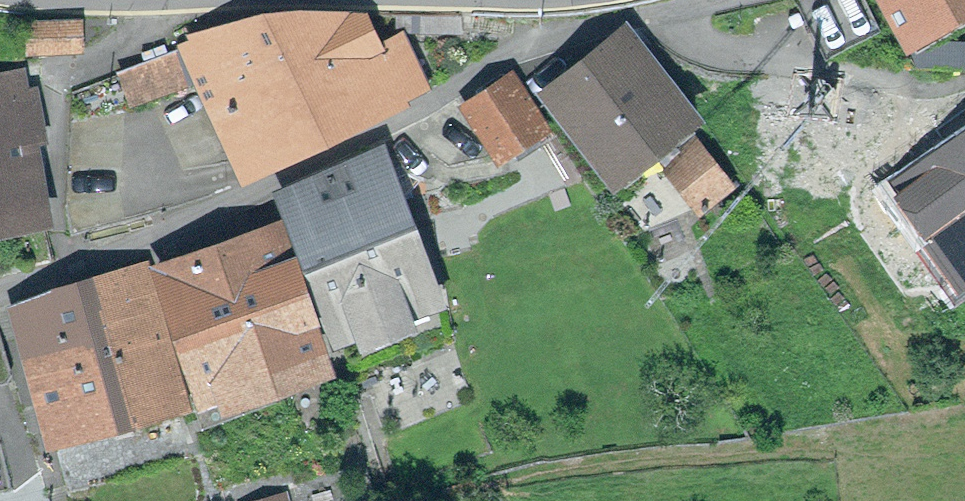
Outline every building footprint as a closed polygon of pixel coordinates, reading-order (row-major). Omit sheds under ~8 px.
[(798,3),(824,56),(877,31),(862,0),(803,0),(798,3)] [(903,33),(961,0),(884,0),(903,33)] [(193,43),(250,162),(423,78),(406,42),(370,43),(352,10),(303,10),(193,43)] [(77,23),(31,22),(31,47),(76,48),(77,23)] [(624,39),(553,94),(614,171),(684,116),(624,39)] [(136,100),(182,82),(171,52),(125,70),(136,100)] [(545,119),(515,73),(471,102),(501,147),(545,119)] [(0,80),(0,219),(34,212),(19,133),(37,129),(30,91),(14,94),(11,78),(0,80)] [(962,106),(945,119),(924,134),(964,190),(964,110),(962,106)] [(696,144),(669,167),(700,205),(727,182),(696,144)] [(373,156),(283,189),(339,336),(428,303),(373,156)] [(940,213),(964,250),(964,194),(940,213)] [(964,265),(964,250),(940,213),(924,224),(915,212),(880,237),(923,296),(964,265)] [(277,229),(158,268),(202,395),(319,354),(277,229)] [(132,271),(93,282),(127,408),(185,393),(171,344),(153,349),(132,271)] [(127,408),(93,282),(16,302),(51,429),(127,408)]
